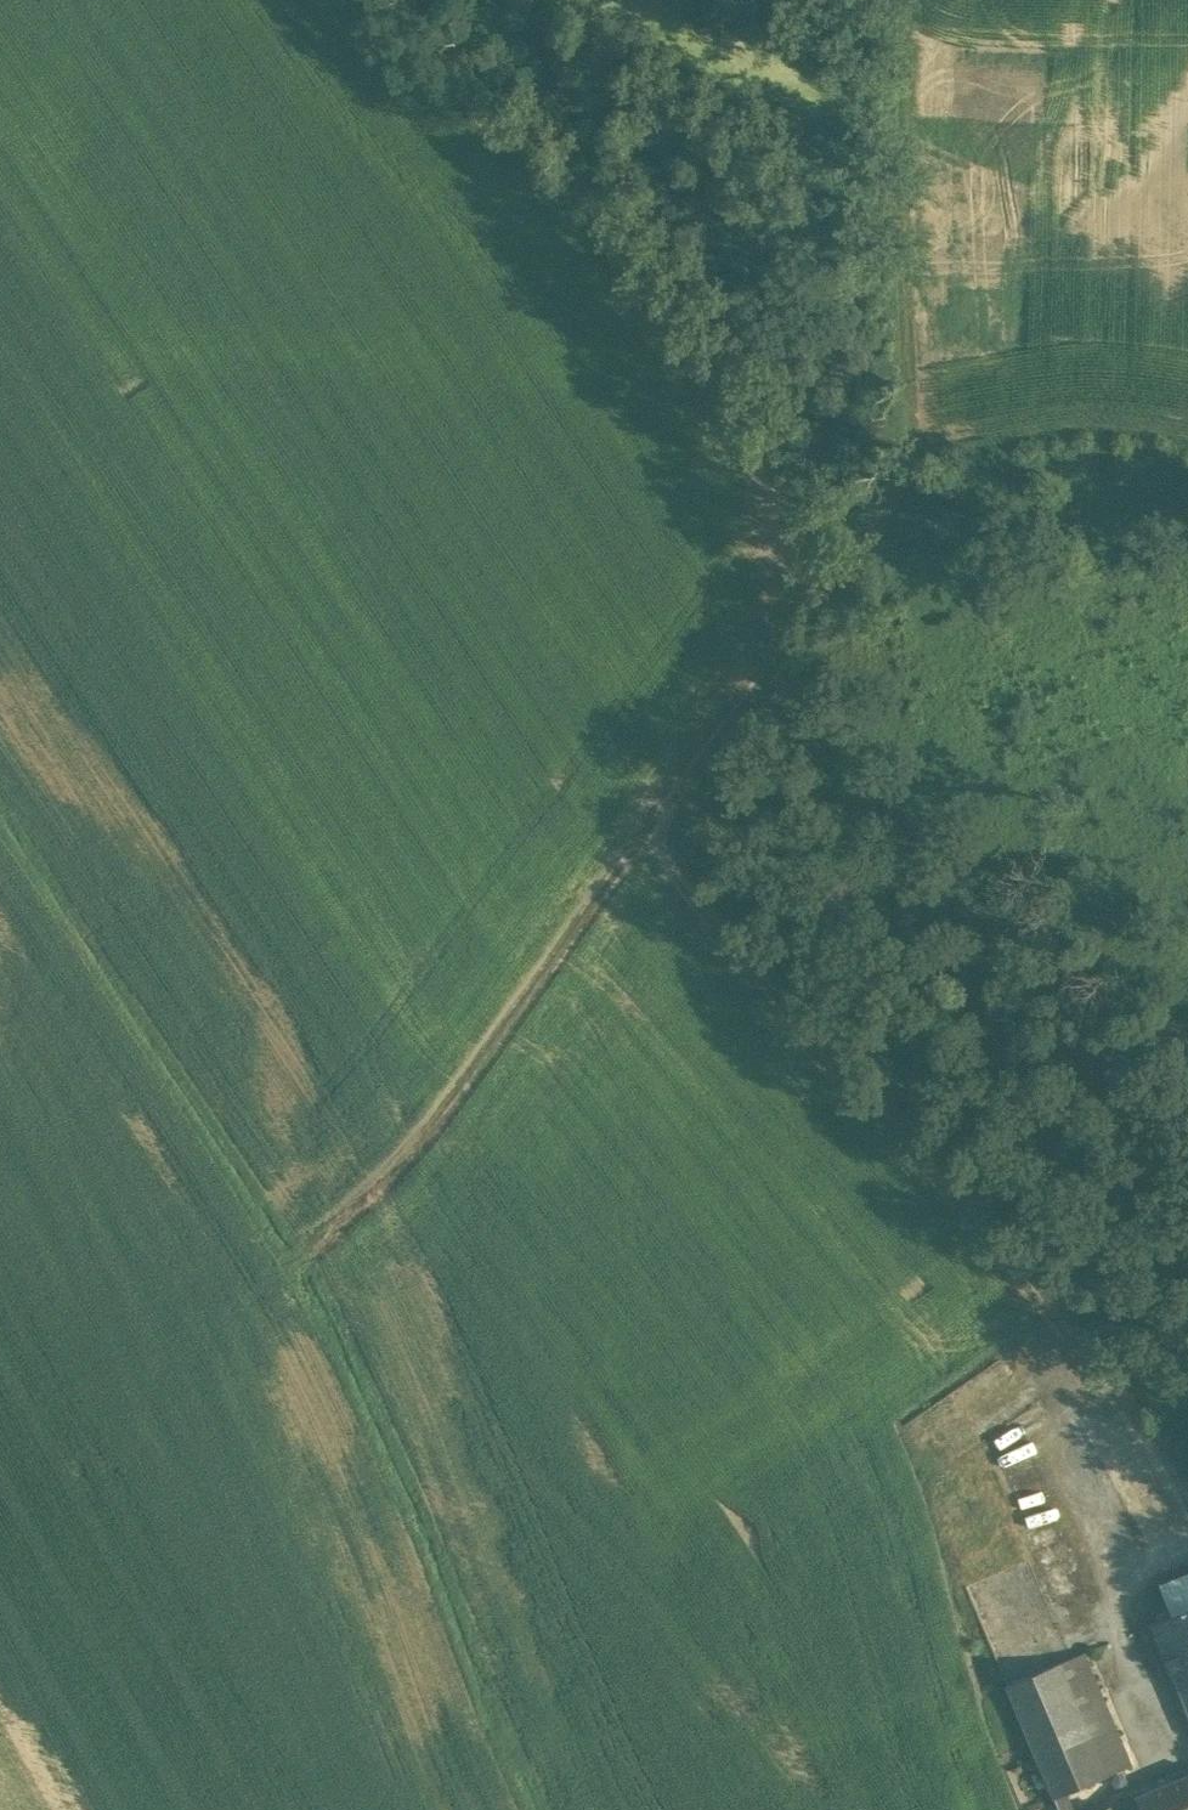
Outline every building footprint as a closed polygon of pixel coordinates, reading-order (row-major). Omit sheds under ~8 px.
[(1057,1537),(1026,1468),(1001,1479),(1032,1548),(1057,1537)] [(1187,1608),(1187,1573),(1160,1584),(1172,1615),(1187,1608)] [(1153,1622),(1187,1707),(1187,1608),(1172,1615),(1153,1622)] [(1131,1762),(1084,1650),(1006,1681),(1054,1793),(1066,1788),(1131,1762)] [(1136,1794),(1142,1809),(1187,1809),(1187,1773),(1136,1794)] [(1054,1793),(1061,1809),(1075,1809),(1066,1788),(1054,1793)] [(1136,1794),(1096,1809),(1142,1809),(1136,1794)]
